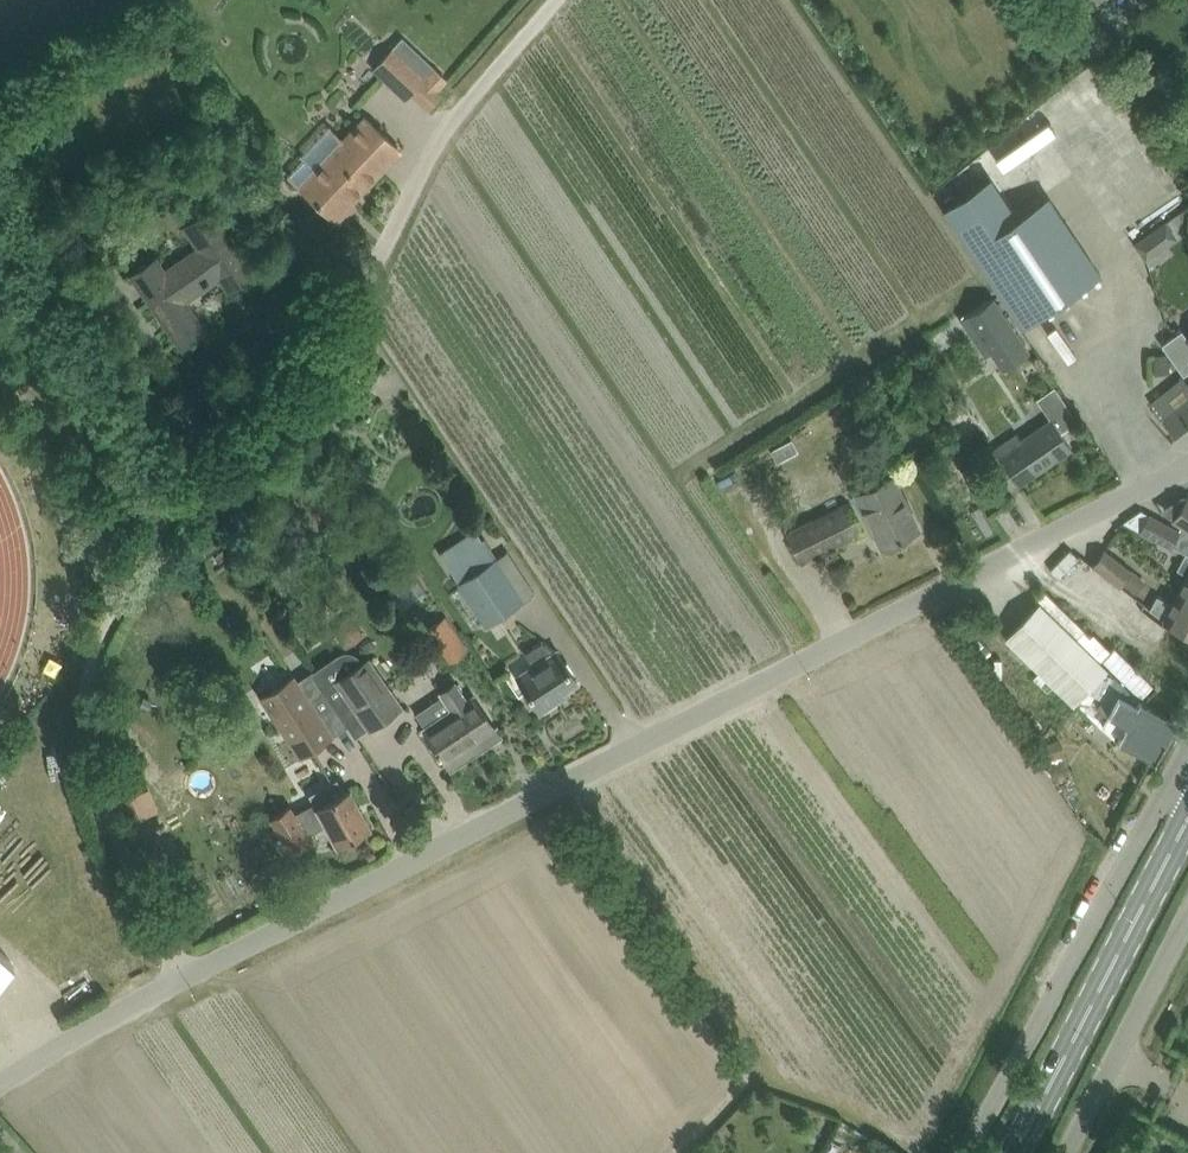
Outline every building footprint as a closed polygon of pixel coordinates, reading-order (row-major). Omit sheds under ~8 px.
[(424,77),(392,48),(374,68),(406,97),(424,77)] [(1102,72),(1092,79),(1111,105),(1121,97),(1102,72)] [(299,185),(318,203),(336,220),(380,172),(376,169),(398,147),(380,131),(365,116),(331,152),(321,143),(289,176),(299,185)] [(989,177),(942,208),(1021,326),(1100,274),(1047,196),(1016,217),(989,177)] [(251,272),(238,253),(209,210),(185,226),(202,250),(167,274),(156,258),(132,275),(167,326),(181,346),(204,329),(182,297),(203,282),(203,283),(209,279),(208,278),(217,272),(228,288),(251,272)] [(1150,233),(1134,244),(1145,259),(1161,248),(1150,233)] [(968,313),(962,317),(980,345),(986,341),(1004,367),(1029,351),(992,297),(968,313)] [(1182,329),(1161,343),(1183,374),(1187,371),(1187,337),(1182,329)] [(1168,353),(1153,355),(1155,372),(1170,371),(1168,353)] [(1187,443),(1187,384),(1183,377),(1151,403),(1185,445),(1187,443)] [(995,449),(1005,464),(1018,484),(1072,447),(1052,419),(1021,440),(1017,433),(995,449)] [(764,448),(744,459),(751,470),(771,459),(764,448)] [(918,528),(907,507),(893,476),(856,493),(871,525),(881,546),(918,528)] [(1187,495),(1172,519),(1187,529),(1187,495)] [(862,533),(852,511),(847,502),(786,532),(791,541),(801,563),(862,533)] [(1179,529),(1149,514),(1140,530),(1170,546),(1179,529)] [(486,624),(524,599),(537,592),(509,550),(495,558),(474,528),(438,552),(486,624)] [(1122,581),(1131,570),(1104,550),(1093,565),(1119,585),(1121,582),(1122,581)] [(1179,571),(1187,575),(1181,588),(1183,592),(1187,594),(1187,554),(1179,571)] [(1122,581),(1121,582),(1133,591),(1142,578),(1131,570),(1122,581)] [(1183,592),(1181,588),(1173,603),(1157,595),(1150,609),(1164,619),(1187,632),(1187,594),(1183,592)] [(1044,589),(1035,598),(1038,601),(1082,643),(1091,634),(1044,589)] [(1005,636),(1073,702),(1107,668),(1082,643),(1038,601),(1005,636)] [(350,616),(332,629),(342,643),(360,629),(350,616)] [(1175,714),(1185,693),(1173,686),(1180,674),(1182,674),(1187,663),(1187,661),(1187,660),(1187,646),(1137,618),(1133,626),(1130,625),(1127,632),(1128,633),(1124,641),(1160,662),(1142,695),(1175,714)] [(462,640),(445,651),(453,662),(470,650),(462,640)] [(517,674),(520,679),(527,689),(539,709),(556,699),(554,694),(576,679),(557,650),(556,650),(542,640),(525,652),(532,663),(517,674)] [(1099,651),(1136,689),(1147,677),(1111,640),(1099,651)] [(337,679),(369,727),(400,706),(368,657),(363,661),(358,655),(353,651),(346,651),(339,653),(315,670),(325,686),(337,679)] [(299,756),(349,723),(325,686),(315,670),(297,682),(293,675),(261,695),(299,756)] [(1115,676),(1098,708),(1108,713),(1118,694),(1123,684),(1115,676)] [(415,712),(425,727),(424,728),(433,742),(438,748),(436,749),(439,754),(441,753),(447,761),(479,740),(483,746),(500,736),(473,695),(466,700),(455,683),(441,692),(443,694),(415,712)] [(1175,718),(1139,699),(1136,703),(1118,694),(1108,713),(1126,722),(1118,739),(1155,758),(1175,718)] [(1047,761),(1066,754),(1059,737),(1040,745),(1047,761)] [(327,824),(337,843),(369,826),(349,788),(318,805),(316,801),(294,813),(289,805),(271,817),(292,851),(311,840),(308,834),(327,824)] [(142,793),(126,799),(133,819),(149,813),(142,793)]
